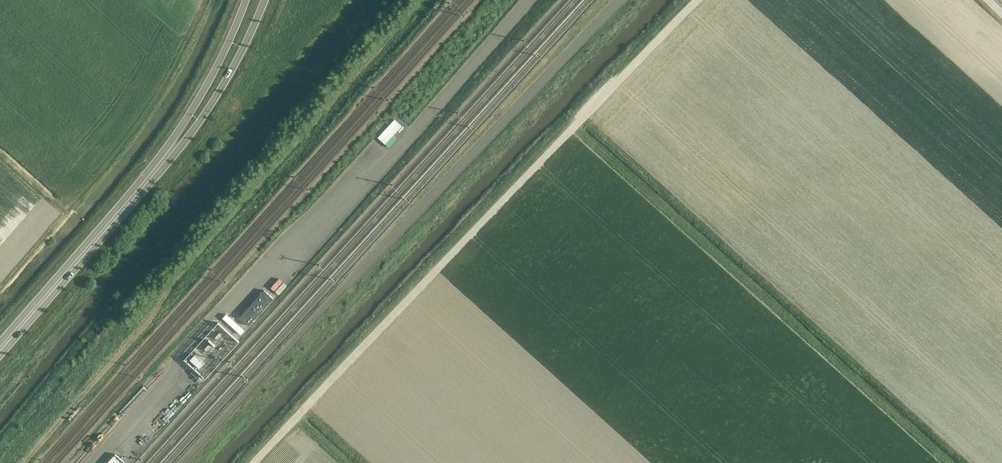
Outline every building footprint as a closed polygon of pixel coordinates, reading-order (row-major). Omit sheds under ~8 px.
[(274,299),(265,291),(241,317),(249,325),(274,299)] [(239,341),(238,340),(231,333),(218,322),(185,359),(200,373),(206,378),(239,341)] [(125,461),(117,452),(106,462),(123,462),(125,461)]
